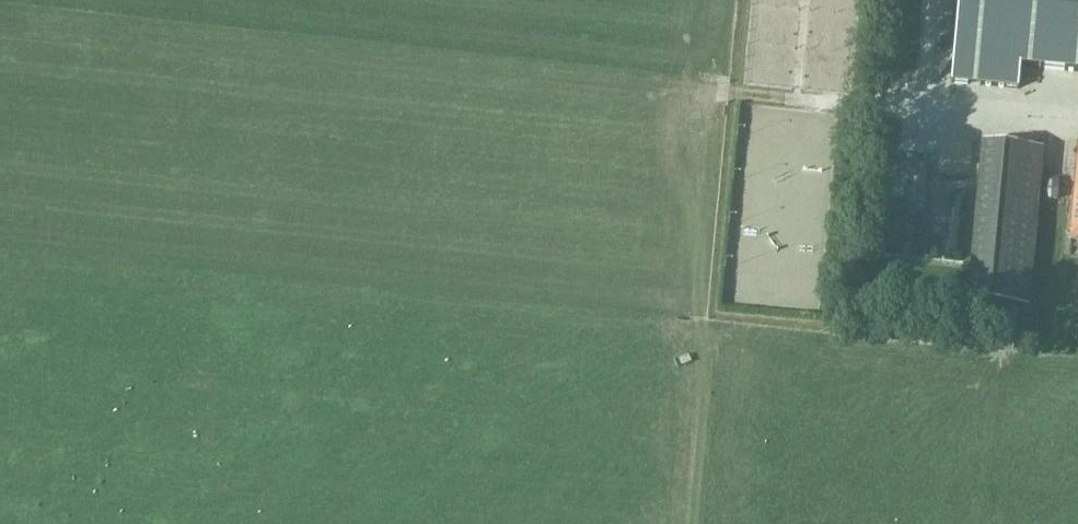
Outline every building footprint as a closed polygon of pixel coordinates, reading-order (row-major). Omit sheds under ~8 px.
[(950,82),(1018,89),(1020,67),(1077,72),(1077,0),(957,0),(950,82)] [(851,123),(851,130),(875,133),(876,126),(851,123)] [(1026,301),(1034,230),(1043,144),(983,137),(966,295),(1026,301)] [(1069,234),(1077,235),(1077,155),(1069,234)] [(1045,181),(1043,199),(1055,200),(1057,182),(1045,181)]
